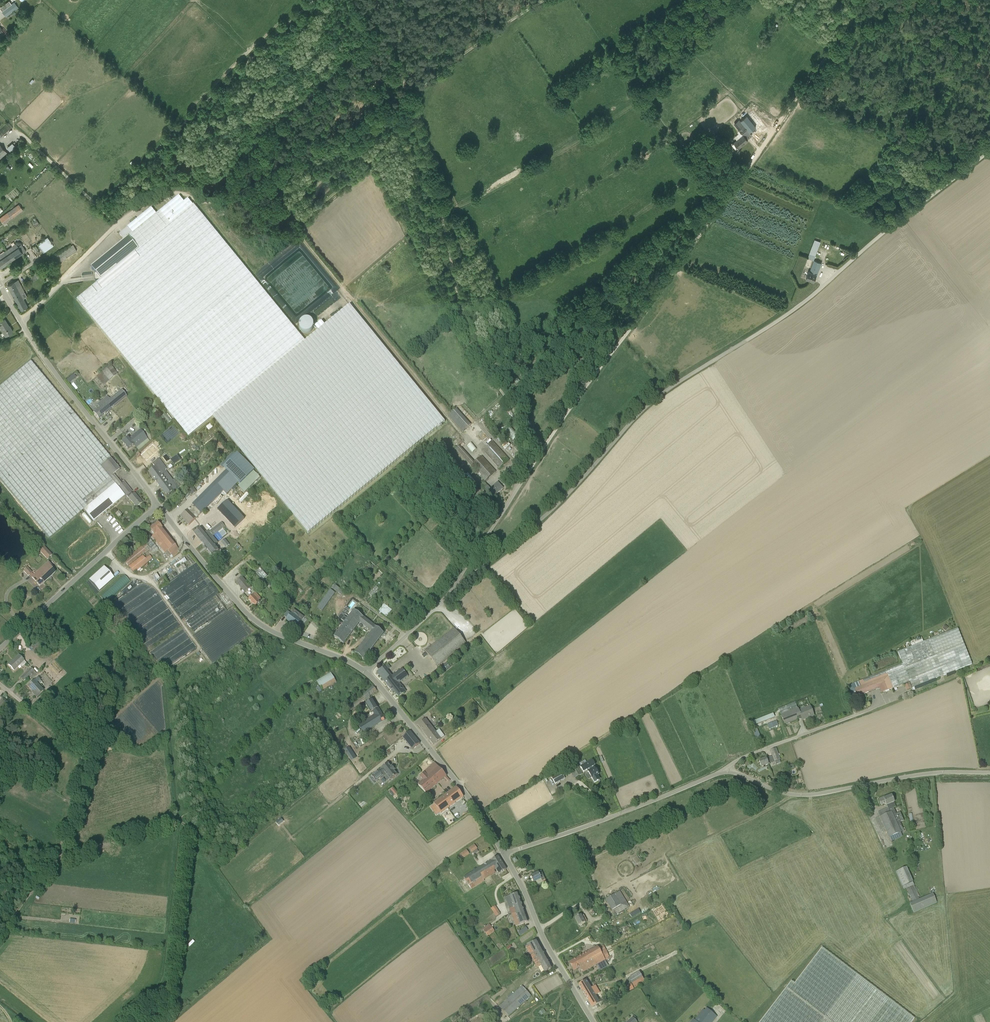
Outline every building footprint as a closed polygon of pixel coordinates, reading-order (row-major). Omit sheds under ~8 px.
[(2,12),(6,17),(18,7),(14,2),(10,5),(8,2),(2,7),(4,10),(2,12)] [(739,120),(734,124),(742,134),(748,130),(747,130),(739,120)] [(748,130),(750,133),(756,128),(753,125),(747,130),(748,130)] [(743,135),(734,143),(738,149),(748,141),(743,135)] [(11,143),(6,147),(9,151),(14,146),(11,143)] [(129,237),(129,236),(157,270),(211,226),(193,204),(193,205),(188,199),(184,202),(179,196),(156,214),(151,208),(119,234),(124,240),(129,237)] [(23,210),(19,204),(0,218),(0,219),(3,224),(23,210)] [(175,420),(291,324),(254,279),(211,226),(157,270),(94,321),(138,374),(175,420)] [(95,275),(96,281),(101,280),(77,300),(94,321),(157,270),(129,236),(129,237),(124,240),(91,267),(96,274),(95,275)] [(47,237),(37,244),(43,253),(53,246),(47,237)] [(808,258),(813,260),(820,242),(815,240),(808,258)] [(16,244),(7,250),(13,260),(26,251),(21,244),(18,246),(16,244)] [(73,245),(50,259),(52,262),(55,261),(57,264),(77,251),(73,245)] [(0,259),(0,269),(13,260),(7,250),(0,255),(0,258),(0,259)] [(821,263),(814,260),(810,272),(809,271),(806,279),(814,282),(816,276),(817,277),(817,274),(818,271),(819,271),(821,263)] [(29,277),(33,282),(40,277),(37,272),(29,277)] [(18,280),(7,286),(20,310),(27,306),(24,301),(23,299),(27,297),(18,280)] [(305,342),(291,324),(175,420),(189,437),(213,417),(308,534),(445,422),(350,305),(325,326),(322,322),(315,327),(318,331),(305,342)] [(0,322),(0,326),(5,335),(13,331),(10,327),(10,328),(9,326),(5,319),(0,322)] [(90,518),(93,522),(125,496),(122,492),(128,487),(124,482),(122,484),(114,474),(120,469),(111,458),(104,449),(31,361),(0,387),(0,480),(49,539),(84,510),(90,518)] [(111,365),(96,377),(103,385),(118,374),(111,365)] [(100,402),(103,405),(93,413),(99,420),(127,397),(121,390),(110,400),(107,396),(100,402)] [(448,417),(462,433),(470,425),(456,409),(448,417)] [(128,449),(134,445),(136,447),(147,439),(140,430),(130,439),(128,437),(122,442),(128,449)] [(509,460),(492,442),(482,450),(499,469),(509,460)] [(459,445),(455,449),(485,482),(496,472),(482,456),(474,462),(459,445)] [(148,450),(145,452),(150,458),(153,455),(148,450)] [(235,451),(221,465),(227,470),(193,505),(194,506),(191,509),(189,508),(180,517),(189,526),(223,491),(227,494),(238,482),(241,485),(255,470),(235,451)] [(149,472),(155,480),(167,472),(165,470),(167,469),(159,459),(153,463),(155,467),(149,472)] [(155,480),(159,486),(170,477),(167,472),(155,480)] [(167,496),(177,488),(171,481),(173,481),(170,477),(159,486),(167,496)] [(503,488),(498,482),(490,489),(488,487),(485,490),(492,498),(492,499),(493,499),(496,496),(496,495),(503,488)] [(192,486),(187,490),(192,496),(197,492),(192,486)] [(122,492),(125,496),(127,499),(128,498),(136,508),(142,503),(134,493),(133,495),(131,493),(132,492),(128,487),(122,492)] [(233,507),(227,501),(217,510),(234,528),(242,521),(244,519),(233,507)] [(152,537),(165,553),(168,551),(175,545),(157,522),(149,529),(154,535),(152,537)] [(212,556),(219,550),(215,545),(218,542),(208,530),(205,533),(201,528),(194,533),(212,556)] [(124,561),(128,566),(149,549),(153,554),(158,549),(150,539),(124,561)] [(45,547),(44,547),(40,552),(47,560),(52,555),(45,547)] [(143,555),(129,566),(134,573),(152,559),(149,555),(145,558),(143,555)] [(174,565),(176,569),(187,561),(185,558),(174,565)] [(55,572),(52,569),(53,568),(48,562),(31,578),(39,587),(55,572)] [(175,570),(179,575),(187,569),(184,564),(175,570)] [(32,573),(27,567),(23,571),(28,577),(29,575),(32,573)] [(103,567),(89,581),(99,592),(114,578),(103,567)] [(262,580),(267,575),(259,567),(254,572),(262,580)] [(124,575),(101,597),(106,602),(129,581),(124,575)] [(245,593),(251,587),(242,577),(236,582),(245,593)] [(287,581),(285,583),(277,591),(281,596),(289,588),(289,587),(291,584),(287,581)] [(337,592),(341,595),(344,591),(343,590),(342,591),(333,585),(331,588),(337,592)] [(255,607),(260,602),(258,601),(261,599),(256,593),(249,600),(255,607)] [(338,618),(345,623),(334,637),(343,644),(360,623),(372,632),(355,654),(363,660),(379,639),(384,633),(366,620),(354,611),(349,617),(343,612),(338,618)] [(297,617),(292,613),(286,620),(296,627),(303,617),(300,614),(297,617)] [(425,651),(438,667),(467,644),(454,628),(425,651)] [(861,687),(855,689),(858,698),(865,695),(864,694),(879,688),(881,693),(893,688),(893,689),(904,684),(910,682),(912,688),(972,665),(958,628),(923,642),(921,638),(910,642),(912,647),(897,653),(902,666),(859,682),(861,687)] [(14,671),(19,665),(24,661),(19,655),(9,665),(14,671)] [(446,662),(439,668),(442,673),(450,667),(446,662)] [(392,676),(388,671),(384,667),(377,672),(388,686),(393,693),(394,692),(399,698),(405,693),(402,690),(404,689),(402,686),(400,683),(408,676),(402,669),(392,676)] [(24,681),(29,676),(31,678),(36,674),(31,668),(21,678),(24,681)] [(317,682),(322,690),(336,682),(331,673),(317,682)] [(37,697),(43,691),(34,681),(31,684),(30,684),(30,685),(28,686),(33,692),(35,693),(34,694),(37,697)] [(346,706),(350,711),(365,700),(366,701),(370,698),(370,696),(377,691),(373,686),(362,696),(361,696),(346,706)] [(59,708),(65,703),(60,697),(57,699),(45,709),(50,715),(59,708)] [(376,725),(375,723),(384,718),(378,707),(378,708),(373,700),(365,704),(370,712),(373,711),(376,715),(358,726),(363,733),(376,725)] [(798,709),(781,716),(785,725),(801,718),(802,721),(814,716),(810,706),(799,711),(798,709)] [(754,725),(775,717),(773,713),(752,721),(754,725)] [(418,725),(423,732),(425,735),(433,729),(426,719),(418,725)] [(776,721),(767,725),(769,729),(778,726),(776,721)] [(756,728),(752,730),(758,744),(762,742),(756,728)] [(441,739),(444,736),(439,730),(436,732),(433,729),(425,735),(433,745),(441,739)] [(402,737),(412,750),(420,744),(410,731),(402,737)] [(360,739),(355,742),(358,747),(363,744),(360,739)] [(776,748),(770,750),(772,756),(766,758),(759,761),(761,767),(768,765),(768,764),(771,763),(780,759),(776,748)] [(595,768),(594,768),(593,766),(595,765),(592,761),(587,764),(581,767),(581,768),(584,772),(587,770),(588,772),(592,779),(595,783),(598,781),(597,779),(599,778),(599,779),(598,777),(597,776),(599,775),(595,768)] [(380,778),(383,776),(388,781),(390,779),(391,780),(397,775),(394,771),(395,770),(392,767),(391,767),(388,763),(381,768),(382,769),(379,771),(379,770),(376,772),(374,774),(372,776),(376,781),(378,780),(381,778),(380,778)] [(434,763),(423,773),(424,773),(420,777),(423,780),(418,785),(426,794),(446,776),(434,763)] [(576,763),(568,768),(574,779),(583,774),(576,763)] [(555,784),(565,778),(561,771),(551,777),(555,784)] [(29,777),(21,773),(18,779),(26,783),(32,785),(34,780),(29,777)] [(456,787),(434,804),(441,813),(463,797),(456,787)] [(888,808),(878,813),(889,838),(890,838),(901,833),(900,832),(904,831),(903,828),(900,822),(904,820),(900,812),(896,814),(894,810),(894,811),(893,808),(896,807),(894,803),(894,802),(892,796),(890,796),(891,797),(889,797),(885,798),(884,797),(879,799),(881,806),(886,804),(886,806),(887,805),(888,808)] [(277,821),(280,824),(286,819),(284,816),(277,821)] [(474,844),(468,848),(472,853),(477,849),(474,844)] [(466,850),(458,855),(461,860),(470,854),(466,850)] [(464,878),(468,884),(502,863),(498,856),(491,861),(464,878)] [(637,856),(632,859),(633,861),(634,861),(637,865),(638,864),(641,862),(637,856)] [(502,863),(468,884),(471,889),(484,881),(484,880),(495,873),(493,870),(496,869),(499,874),(506,869),(502,863)] [(895,872),(902,887),(913,882),(907,867),(895,872)] [(534,883),(541,879),(542,881),(545,880),(541,871),(539,873),(539,872),(531,876),(534,883)] [(919,900),(913,886),(906,889),(912,903),(910,904),(914,913),(937,903),(933,893),(919,900)] [(620,891),(605,900),(612,911),(612,910),(615,916),(630,907),(620,891)] [(506,898),(512,914),(524,910),(518,894),(510,897),(506,898)] [(491,908),(496,917),(500,914),(495,906),(491,908)] [(512,914),(516,926),(528,922),(524,910),(512,914)] [(585,923),(581,915),(575,918),(579,926),(585,923)] [(484,931),(487,936),(494,931),(490,926),(484,931)] [(537,941),(526,947),(534,961),(537,959),(540,964),(547,960),(543,952),(541,950),(542,949),(537,941)] [(598,948),(598,947),(569,963),(574,971),(578,969),(580,968),(583,972),(605,960),(598,948)] [(760,1021),(912,1021),(914,1018),(822,948),(795,984),(791,981),(760,1021)] [(537,968),(541,966),(544,972),(552,968),(550,964),(547,960),(540,964),(537,959),(534,961),(537,968)] [(639,972),(629,978),(635,988),(645,982),(639,972)] [(586,980),(578,985),(586,998),(588,1000),(592,1008),(604,1000),(595,986),(591,988),(586,980)] [(522,986),(499,1007),(508,1017),(531,996),(522,986)] [(691,1021),(713,1021),(717,1017),(710,1011),(707,1008),(705,1011),(703,1010),(695,1020),(694,1019),(691,1021)]
